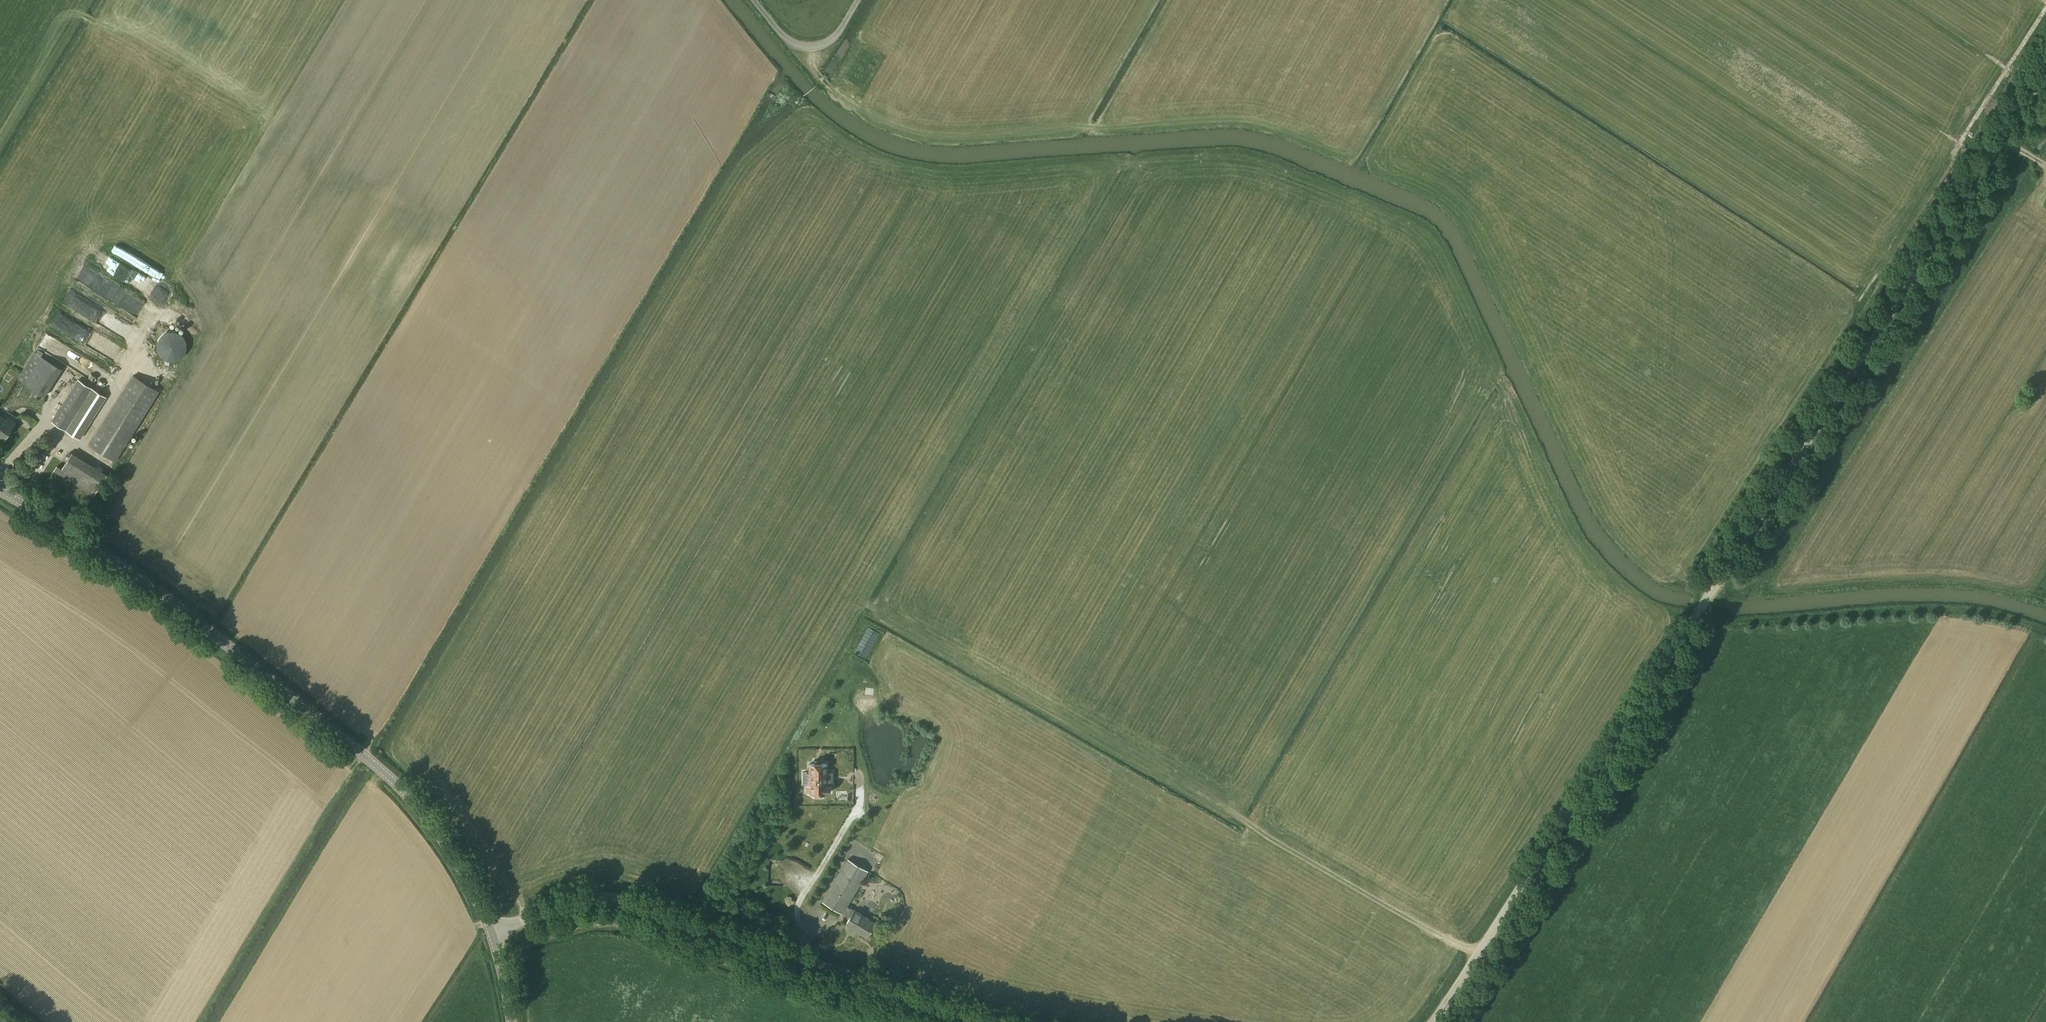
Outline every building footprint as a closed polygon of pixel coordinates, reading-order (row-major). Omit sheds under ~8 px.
[(192,258),(197,249),(192,246),(187,255),(192,258)] [(173,331),(171,331),(170,332),(169,332),(167,332),(166,333),(165,333),(164,334),(163,335),(162,336),(161,337),(160,338),(159,340),(158,341),(158,343),(158,344),(158,346),(158,348),(158,349),(159,351),(159,352),(160,354),(161,355),(162,356),(163,357),(164,358),(165,358),(166,359),(168,359),(169,360),(170,360),(172,360),(174,360),(175,360),(177,359),(178,358),(180,358),(181,357),(182,355),(183,354),(184,353),(185,352),(186,350),(186,349),(186,348),(186,346),(186,345),(186,344),(186,342),(185,341),(185,339),(184,338),(183,337),(182,335),(181,334),(179,333),(178,333),(176,332),(175,332),(173,331)] [(19,379),(48,396),(66,366),(36,349),(19,379)] [(133,375),(133,374),(89,445),(116,462),(160,391),(133,375)] [(107,397),(79,379),(52,421),(80,439),(107,397)] [(0,415),(0,436),(5,439),(16,422),(8,417),(7,420),(0,415)] [(93,494),(107,471),(74,451),(64,467),(59,464),(55,471),(93,494)] [(808,795),(816,795),(816,792),(820,791),(820,790),(824,790),(824,782),(820,782),(819,762),(814,762),(814,759),(807,759),(807,763),(802,763),(803,783),(800,783),(800,791),(803,791),(803,792),(808,792),(808,795)] [(863,870),(844,860),(821,903),(841,914),(841,913),(849,917),(846,924),(866,936),(873,922),(844,906),(863,870)]
